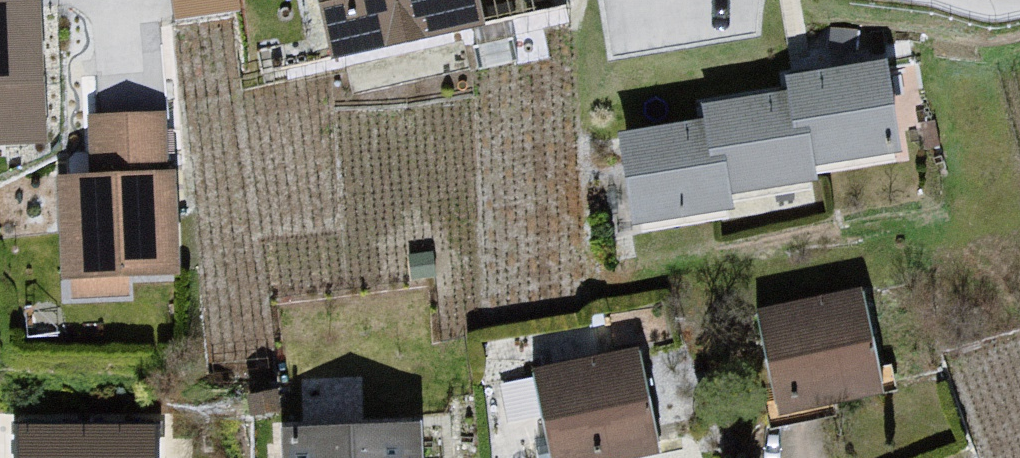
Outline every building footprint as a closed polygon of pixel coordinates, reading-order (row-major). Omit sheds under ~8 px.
[(244,3),(243,0),(177,0),(180,14),(244,3)] [(345,69),(495,37),(489,1),(495,0),(323,0),(345,69)] [(0,14),(0,159),(55,160),(51,102),(60,103),(48,12),(0,14)] [(797,84),(797,101),(813,148),(828,146),(833,177),(924,169),(900,75),(797,84)] [(712,110),(717,132),(725,172),(745,170),(747,204),(835,194),(833,177),(828,146),(813,148),(797,101),(712,110)] [(100,188),(67,189),(74,293),(193,291),(175,122),(96,129),(100,188)] [(717,132),(630,148),(647,242),(748,229),(747,204),(745,170),(725,172),(717,132)] [(875,303),(772,320),(797,427),(898,408),(875,303)] [(538,383),(556,457),(666,457),(649,363),(538,383)] [(294,445),(296,457),(432,457),(429,436),(294,445)] [(24,440),(25,457),(169,457),(168,442),(24,440)]
